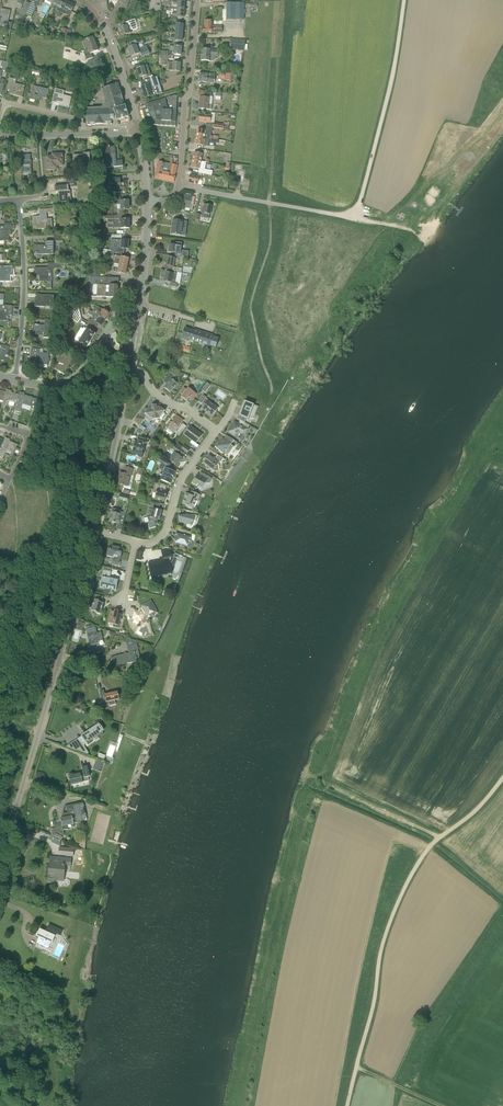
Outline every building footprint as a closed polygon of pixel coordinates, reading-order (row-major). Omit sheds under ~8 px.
[(54,0),(32,0),(26,14),(31,17),(39,2),(44,4),(45,1),(52,4),(54,0)] [(75,5),(65,0),(54,0),(52,4),(60,9),(61,7),(68,11),(66,15),(69,16),(71,13),(75,5)] [(178,5),(177,9),(184,10),(185,1),(178,1),(173,1),(173,4),(178,5)] [(245,3),(227,3),(227,20),(245,20),(245,3)] [(2,9),(0,8),(0,28),(7,29),(8,22),(11,11),(2,9)] [(177,17),(184,18),(184,10),(177,9),(177,13),(172,13),(172,16),(177,17)] [(133,20),(128,21),(122,23),(123,26),(119,27),(119,28),(119,31),(120,31),(122,36),(131,33),(130,30),(132,30),(133,31),(137,30),(138,29),(135,20),(133,20)] [(212,21),(205,21),(205,28),(203,28),(202,29),(202,32),(203,33),(212,33),(222,33),(222,26),(212,26),(212,21)] [(183,33),(183,25),(176,24),(176,25),(171,25),(171,28),(175,28),(175,32),(183,33)] [(63,29),(61,36),(66,37),(70,38),(72,31),(67,30),(63,29)] [(182,42),(183,33),(175,32),(175,37),(170,36),(170,40),(175,40),(175,41),(182,42)] [(91,54),(98,51),(93,38),(85,41),(88,50),(83,52),(87,60),(93,58),(91,54)] [(245,40),(230,39),(230,50),(244,52),(245,40)] [(132,47),(128,48),(132,57),(141,53),(143,57),(150,54),(148,49),(146,46),(142,48),(137,50),(136,45),(137,45),(137,44),(138,43),(137,42),(136,41),(135,41),(130,43),(132,47)] [(159,59),(168,59),(174,60),(174,55),(181,55),(182,47),(170,46),(170,50),(169,56),(163,55),(159,55),(159,59)] [(216,60),(216,56),(218,57),(219,51),(212,50),(202,49),(201,61),(211,62),(213,62),(216,60)] [(168,63),(168,59),(159,59),(159,65),(167,66),(166,71),(169,71),(180,72),(180,63),(168,63)] [(140,78),(146,76),(147,78),(151,76),(147,65),(145,66),(144,62),(134,66),(136,71),(137,70),(140,78)] [(232,81),(232,73),(220,72),(219,78),(224,79),(224,81),(232,81)] [(215,74),(208,73),(200,73),(199,76),(199,77),(198,78),(199,79),(199,82),(207,83),(215,83),(215,74)] [(157,77),(139,83),(142,91),(143,91),(145,99),(162,93),(160,86),(157,77)] [(10,78),(7,88),(11,89),(10,95),(23,98),(25,86),(16,84),(16,80),(10,78)] [(87,110),(87,119),(87,123),(91,123),(91,125),(99,125),(100,125),(107,124),(108,122),(111,122),(111,120),(114,120),(114,118),(116,118),(117,121),(128,117),(125,106),(123,107),(122,104),(124,103),(122,96),(122,95),(119,88),(117,88),(116,84),(104,88),(102,89),(104,94),(106,102),(105,103),(104,104),(102,106),(102,107),(101,108),(93,108),(87,108),(87,110)] [(33,86),(30,99),(39,102),(40,98),(47,99),(49,89),(33,86)] [(59,104),(69,106),(71,97),(55,93),(52,103),(59,105),(59,104)] [(213,93),(206,93),(205,96),(204,96),(204,98),(200,98),(199,109),(212,110),(212,105),(208,104),(209,98),(209,97),(212,97),(213,93)] [(169,97),(169,108),(177,109),(177,96),(174,96),(169,97)] [(176,127),(177,109),(169,108),(168,108),(165,99),(147,104),(153,125),(173,126),(176,127)] [(200,114),(199,122),(211,123),(211,116),(200,114)] [(205,138),(218,140),(219,137),(213,136),(210,136),(211,132),(206,132),(206,131),(198,130),(197,137),(205,138)] [(205,138),(197,137),(196,145),(204,146),(208,147),(209,142),(219,144),(219,140),(218,140),(205,138)] [(105,148),(106,153),(107,168),(118,167),(123,166),(123,161),(116,161),(115,147),(110,147),(110,146),(108,146),(109,147),(105,148)] [(194,152),(193,160),(201,161),(203,154),(194,152)] [(84,168),(90,168),(90,153),(84,153),(84,155),(73,155),(73,164),(77,164),(78,166),(78,167),(79,168),(80,169),(84,169),(84,168)] [(58,166),(63,166),(63,154),(57,154),(57,156),(47,156),(47,170),(58,170),(58,166)] [(29,179),(32,179),(32,174),(31,174),(31,164),(31,165),(31,155),(17,155),(18,161),(23,161),(23,174),(29,174),(29,179)] [(193,160),(192,167),(199,169),(198,173),(212,176),(213,171),(205,170),(206,162),(205,162),(201,161),(193,160)] [(168,181),(170,173),(161,171),(162,162),(159,161),(155,178),(168,181)] [(174,182),(178,165),(170,164),(168,171),(170,171),(170,173),(168,181),(174,182)] [(198,184),(199,181),(202,181),(203,178),(199,177),(190,175),(188,182),(198,184)] [(69,190),(69,185),(74,185),(73,178),(68,178),(66,178),(67,185),(54,186),(55,192),(59,192),(60,194),(59,194),(59,203),(69,202),(71,202),(70,190),(69,190)] [(114,193),(125,193),(124,184),(120,184),(120,178),(115,179),(108,179),(108,185),(113,184),(114,193)] [(190,209),(193,196),(184,195),(182,207),(190,209)] [(125,210),(129,210),(129,201),(121,201),(117,201),(117,205),(121,205),(121,209),(119,209),(119,214),(125,214),(125,210)] [(209,219),(210,215),(212,206),(204,205),(204,208),(203,207),(202,213),(201,217),(205,218),(209,219)] [(52,219),(47,219),(47,213),(55,213),(54,208),(39,210),(40,216),(32,217),(33,230),(38,229),(38,228),(41,228),(41,229),(47,229),(53,228),(52,219)] [(121,216),(114,216),(105,215),(105,220),(114,220),(114,228),(129,229),(130,219),(121,219),(121,216)] [(180,234),(182,221),(173,220),(171,233),(180,234)] [(8,241),(8,235),(11,235),(10,229),(9,229),(9,226),(0,226),(0,242),(8,241)] [(117,244),(116,248),(128,249),(129,240),(121,240),(116,240),(116,244),(117,244)] [(54,241),(46,241),(46,245),(34,245),(34,253),(43,254),(53,255),(54,241)] [(173,245),(170,245),(169,252),(175,253),(175,256),(183,257),(184,252),(181,252),(182,243),(174,242),(173,245)] [(116,256),(115,264),(119,265),(127,266),(129,258),(121,257),(116,256)] [(175,256),(175,258),(168,257),(167,266),(171,267),(171,271),(173,271),(178,272),(182,273),(182,269),(174,267),(174,263),(183,264),(184,257),(183,257),(175,256)] [(127,266),(119,265),(119,269),(114,268),(113,271),(118,272),(118,273),(125,274),(127,266)] [(11,266),(0,266),(0,281),(9,281),(9,275),(12,275),(12,270),(11,270),(11,266)] [(52,289),(52,282),(51,268),(35,268),(35,273),(39,273),(39,282),(46,282),(46,289),(52,289)] [(173,273),(166,272),(164,281),(171,283),(170,286),(177,287),(178,283),(176,282),(178,272),(173,271),(173,273)] [(119,278),(99,277),(90,276),(90,284),(97,285),(110,286),(109,297),(118,298),(119,278)] [(54,296),(37,295),(37,301),(35,301),(35,306),(54,307),(54,296)] [(94,309),(92,312),(105,320),(109,313),(95,305),(93,308),(94,309)] [(0,306),(0,320),(8,321),(8,315),(11,316),(12,310),(11,310),(11,306),(0,306)] [(81,318),(81,316),(79,309),(79,308),(75,308),(69,317),(69,318),(78,324),(81,318)] [(97,320),(96,323),(101,326),(105,320),(92,312),(90,310),(88,314),(91,315),(93,317),(97,320)] [(50,324),(45,324),(45,325),(33,324),(33,334),(44,335),(44,338),(49,338),(50,326),(56,327),(56,325),(56,321),(50,320),(50,324)] [(84,328),(81,332),(93,339),(93,338),(95,334),(94,334),(95,333),(92,331),(91,332),(87,329),(86,329),(84,328)] [(213,336),(194,330),(193,331),(185,328),(182,337),(210,346),(213,336)] [(93,339),(81,332),(79,336),(82,337),(79,342),(83,345),(83,346),(86,347),(87,347),(88,346),(89,346),(91,343),(90,343),(91,342),(93,339)] [(0,361),(3,361),(4,355),(7,356),(8,350),(7,350),(8,346),(0,345),(0,362),(0,361)] [(183,345),(181,351),(189,353),(190,347),(183,345)] [(40,353),(40,349),(31,348),(30,363),(48,365),(48,362),(49,354),(40,353)] [(62,374),(72,359),(64,354),(63,355),(61,354),(56,361),(59,363),(55,369),(59,372),(61,373),(62,374)] [(164,387),(170,392),(177,383),(175,382),(176,381),(176,380),(176,379),(176,378),(175,376),(170,373),(166,379),(169,381),(164,387)] [(206,393),(210,385),(207,383),(202,391),(206,393)] [(188,388),(187,390),(184,388),(180,393),(182,395),(181,397),(186,401),(189,397),(193,400),(197,394),(188,388)] [(14,411),(18,395),(9,392),(9,390),(6,389),(5,392),(3,401),(2,403),(1,408),(7,410),(10,400),(14,401),(11,410),(14,411)] [(241,399),(244,394),(238,391),(235,396),(241,399)] [(27,406),(29,407),(32,397),(22,394),(22,393),(19,392),(18,395),(14,411),(20,412),(23,403),(27,404),(27,406)] [(205,404),(202,408),(205,411),(206,411),(207,412),(209,414),(209,415),(210,416),(211,416),(212,416),(215,412),(217,412),(217,410),(218,408),(208,400),(208,401),(205,399),(207,398),(203,395),(198,402),(202,404),(203,403),(205,404)] [(259,407),(244,401),(242,406),(243,407),(238,419),(245,422),(246,419),(248,420),(249,418),(254,419),(259,407)] [(145,419),(149,423),(151,420),(160,419),(163,420),(167,415),(164,413),(165,411),(159,407),(157,407),(157,405),(151,406),(151,408),(149,408),(145,414),(147,416),(145,419)] [(179,436),(185,429),(188,424),(185,429),(181,426),(182,425),(181,424),(183,421),(177,415),(171,422),(170,421),(165,427),(167,428),(174,434),(175,433),(179,436)] [(242,441),(244,436),(245,436),(248,429),(250,425),(240,421),(238,424),(236,422),(234,425),(233,424),(229,429),(229,430),(228,432),(235,438),(236,437),(237,437),(237,439),(240,441),(242,441)] [(184,434),(192,440),(196,443),(202,435),(191,426),(184,434)] [(144,431),(138,427),(134,434),(141,435),(144,431)] [(221,440),(215,447),(224,454),(226,451),(229,454),(237,443),(226,436),(223,440),(221,440)] [(8,439),(5,438),(4,440),(0,449),(0,457),(2,458),(5,452),(10,454),(11,452),(13,453),(17,445),(7,440),(8,439)] [(142,458),(145,445),(149,442),(142,441),(141,444),(135,443),(133,447),(134,447),(133,451),(131,455),(142,458)] [(182,455),(184,451),(175,445),(172,449),(175,451),(171,456),(168,454),(166,454),(165,456),(165,457),(169,460),(177,466),(181,460),(182,460),(183,459),(179,456),(180,454),(182,455)] [(225,459),(217,454),(215,457),(212,458),(209,456),(203,463),(206,465),(207,469),(211,469),(213,470),(215,471),(218,471),(218,464),(219,463),(222,462),(225,459)] [(176,472),(171,470),(166,468),(168,464),(159,459),(158,462),(161,463),(159,467),(159,468),(159,469),(160,470),(160,471),(161,471),(160,475),(162,475),(160,479),(170,484),(172,480),(171,479),(173,476),(174,477),(174,476),(175,472),(176,472)] [(132,476),(133,469),(126,467),(124,474),(120,473),(119,477),(120,477),(119,484),(128,487),(131,476),(132,476)] [(211,478),(200,472),(198,476),(197,475),(193,482),(194,484),(197,485),(198,487),(200,487),(203,488),(206,483),(208,484),(209,483),(211,479),(211,478)] [(164,490),(164,487),(154,485),(153,493),(156,493),(155,498),(165,501),(167,491),(164,490)] [(200,496),(192,492),(190,495),(187,494),(182,504),(193,508),(196,500),(198,501),(200,496)] [(128,503),(129,496),(120,494),(118,500),(128,503)] [(126,513),(127,508),(124,508),(123,513),(120,512),(120,514),(112,512),(111,515),(110,516),(109,518),(110,519),(109,522),(119,524),(119,522),(123,523),(126,513)] [(162,510),(157,509),(153,508),(150,517),(148,517),(149,522),(148,523),(150,529),(156,527),(156,525),(158,524),(157,520),(157,519),(160,520),(162,510)] [(199,513),(186,510),(186,515),(185,515),(183,515),(182,515),(181,516),(180,516),(178,516),(178,517),(179,516),(179,522),(192,525),(193,520),(197,521),(199,513)] [(179,529),(178,533),(177,533),(176,537),(177,537),(176,539),(175,539),(174,543),(189,547),(191,540),(192,536),(191,536),(192,533),(179,529)] [(106,556),(112,557),(115,557),(114,561),(120,562),(122,552),(119,552),(120,548),(112,546),(111,549),(110,549),(110,550),(108,549),(106,556)] [(171,551),(170,551),(162,552),(162,553),(164,559),(159,560),(160,562),(149,565),(152,578),(172,574),(170,566),(173,567),(177,558),(178,558),(179,556),(175,554),(172,555),(171,551)] [(111,572),(104,570),(101,580),(100,580),(99,581),(99,582),(99,583),(99,584),(100,584),(101,584),(100,587),(116,591),(118,580),(110,578),(111,572)] [(92,609),(91,610),(96,612),(96,613),(101,614),(104,603),(101,602),(102,596),(92,594),(90,600),(93,604),(90,606),(92,609)] [(135,611),(132,619),(133,619),(132,623),(139,625),(140,621),(141,621),(142,619),(144,619),(143,624),(142,625),(142,626),(139,627),(136,633),(142,637),(145,636),(145,637),(152,635),(147,618),(157,613),(151,601),(142,606),(143,608),(141,609),(140,611),(139,613),(135,611)] [(114,612),(111,611),(108,623),(114,624),(113,627),(118,628),(120,621),(121,621),(122,620),(122,619),(121,618),(121,614),(118,614),(119,611),(115,610),(114,612)] [(93,625),(91,625),(86,626),(89,641),(90,641),(91,644),(89,644),(92,653),(101,651),(100,646),(103,645),(104,643),(103,642),(102,640),(99,641),(95,627),(94,627),(93,625)] [(136,641),(133,640),(132,642),(133,645),(127,646),(127,647),(129,654),(119,656),(114,657),(116,666),(132,662),(136,661),(136,659),(136,658),(140,657),(137,644),(136,641)] [(89,667),(82,665),(80,673),(87,675),(89,667)] [(108,702),(119,699),(118,692),(105,695),(104,690),(100,691),(103,705),(109,703),(108,702)] [(102,731),(98,725),(82,736),(86,741),(85,742),(87,743),(87,742),(97,735),(99,737),(103,734),(102,732),(102,731)] [(76,747),(75,744),(73,742),(66,747),(76,751),(84,745),(82,743),(76,747)] [(106,756),(99,753),(97,759),(104,761),(106,756)] [(93,769),(101,772),(104,763),(96,760),(93,769)] [(90,776),(88,766),(82,767),(83,773),(73,775),(73,774),(69,775),(70,779),(70,780),(71,785),(83,782),(89,781),(88,777),(90,776)] [(69,810),(69,813),(63,814),(62,818),(61,818),(62,824),(54,825),(55,831),(60,834),(64,836),(63,830),(68,829),(67,826),(74,825),(73,823),(83,821),(87,821),(85,805),(83,803),(82,802),(80,802),(80,803),(75,804),(67,806),(68,810),(69,810)] [(60,847),(59,855),(73,856),(74,849),(60,847)] [(71,858),(50,857),(48,882),(54,882),(55,878),(65,879),(66,866),(71,867),(71,858)] [(63,931),(49,925),(46,930),(60,936),(63,931)] [(39,945),(48,949),(51,943),(53,944),(56,937),(40,930),(37,936),(42,938),(39,945)]
